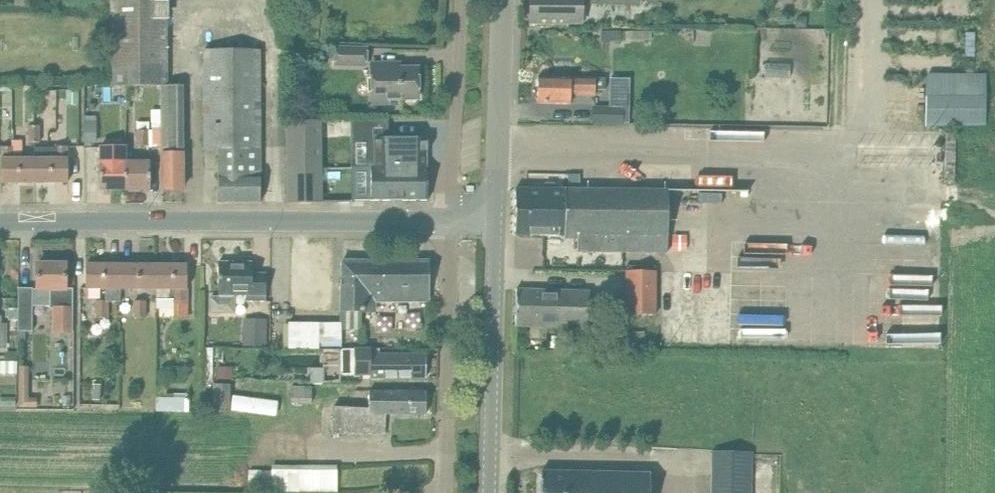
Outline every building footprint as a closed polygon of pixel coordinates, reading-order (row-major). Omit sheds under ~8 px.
[(108,6),(111,6),(111,18),(109,18),(109,20),(111,20),(111,35),(109,35),(109,36),(111,36),(111,48),(111,52),(109,52),(109,53),(111,53),(112,68),(110,68),(110,69),(112,69),(112,84),(110,84),(110,86),(112,86),(112,88),(113,88),(113,86),(124,85),(162,85),(162,124),(162,126),(162,129),(162,140),(162,147),(162,149),(182,149),(182,126),(182,85),(167,85),(166,0),(108,0),(108,6)] [(530,23),(550,23),(580,23),(580,7),(580,0),(530,0),(530,23)] [(796,22),(796,27),(806,27),(806,17),(801,17),(796,22)] [(601,40),(622,40),(622,30),(601,31),(601,40)] [(366,66),(366,48),(336,47),(336,65),(366,66)] [(204,50),(204,130),(204,150),(219,150),(218,202),(260,202),(260,50),(204,50)] [(387,99),(398,98),(418,98),(418,68),(388,68),(388,63),(372,64),(372,96),(387,96),(387,99)] [(928,74),(927,120),(986,121),(987,75),(928,74)] [(594,78),(558,77),(538,77),(537,103),(569,104),(570,92),(594,93),(594,78)] [(79,90),(67,90),(67,104),(79,104),(79,90)] [(592,105),(591,122),(622,122),(622,106),(592,105)] [(320,120),(287,121),(287,168),(321,168),(321,121),(320,120)] [(389,121),(371,121),(371,200),(428,200),(427,137),(389,138),(389,121)] [(28,123),(28,141),(40,140),(40,123),(28,123)] [(96,124),(84,124),(84,143),(96,143),(96,124)] [(162,124),(151,124),(151,147),(162,147),(162,140),(162,129),(162,126),(162,124)] [(148,131),(138,131),(138,145),(148,145),(148,131)] [(35,182),(34,159),(13,159),(13,147),(2,147),(2,159),(1,159),(1,183),(35,182)] [(56,159),(34,159),(35,182),(68,182),(68,159),(67,159),(67,147),(56,147),(56,159)] [(125,162),(127,161),(127,147),(100,148),(100,190),(125,190),(125,162)] [(162,154),(162,169),(163,189),(183,189),(182,154),(162,154)] [(150,161),(127,161),(125,162),(125,190),(150,190),(150,161)] [(321,168),(287,168),(288,203),(321,203),(322,203),(321,168)] [(577,251),(597,252),(667,252),(668,190),(522,188),(515,189),(515,235),(565,236),(565,239),(578,239),(577,251)] [(405,298),(428,298),(428,261),(405,261),(405,258),(403,257),(398,257),(397,258),(397,261),(388,261),(366,261),(342,261),(340,311),(375,312),(375,301),(405,301),(405,298)] [(218,262),(218,294),(211,294),(211,309),(235,310),(235,294),(245,294),(245,301),(266,301),(266,274),(252,274),(251,263),(218,262)] [(37,264),(37,284),(49,284),(49,307),(53,307),(73,307),(73,288),(66,288),(66,284),(66,264),(37,264)] [(119,289),(119,264),(86,264),(86,289),(119,289)] [(153,265),(119,264),(119,289),(153,289),(153,265)] [(153,265),(153,289),(173,289),(173,302),(175,302),(175,314),(186,314),(187,265),(153,265)] [(628,279),(628,315),(656,315),(657,280),(657,271),(629,271),(628,279)] [(20,287),(20,331),(32,331),(33,287),(20,287)] [(588,290),(536,289),(516,289),(515,325),(588,327),(588,290)] [(75,317),(86,317),(86,294),(75,294),(75,317)] [(97,318),(107,318),(106,299),(96,300),(97,318)] [(135,300),(135,317),(155,317),(154,300),(135,300)] [(53,307),(53,331),(73,331),(73,307),(53,307)] [(245,319),(245,347),(267,347),(267,319),(245,319)] [(319,319),(289,319),(289,345),(319,345),(319,319)] [(320,343),(342,343),(342,328),(320,329),(320,343)] [(406,378),(426,378),(426,354),(378,354),(378,348),(341,348),(341,371),(341,375),(345,375),(369,375),(369,378),(406,378)] [(17,349),(7,349),(7,362),(17,362),(17,349)] [(203,349),(204,380),(212,380),(212,349),(203,349)] [(29,397),(29,366),(21,365),(20,405),(37,405),(37,397),(29,397)] [(233,368),(217,368),(217,379),(233,379),(233,368)] [(328,383),(345,383),(345,375),(341,375),(341,371),(329,371),(328,383)] [(230,385),(214,385),(213,412),(229,412),(230,385)] [(292,386),(292,401),(313,401),(313,386),(292,386)] [(426,391),(406,391),(368,391),(368,407),(333,407),(333,433),(385,434),(386,414),(426,414),(426,391)] [(157,405),(188,405),(188,393),(157,393),(157,405)] [(752,451),(713,450),(711,492),(750,492),(752,451)] [(249,491),(337,492),(338,467),(272,466),(272,472),(249,472),(249,491)] [(649,474),(541,471),(541,492),(649,492),(649,474)]
